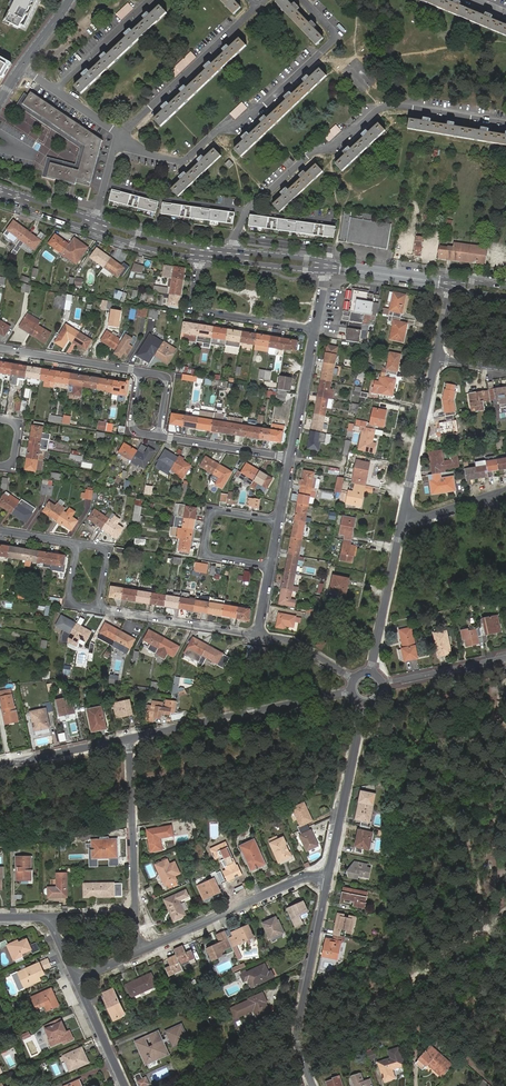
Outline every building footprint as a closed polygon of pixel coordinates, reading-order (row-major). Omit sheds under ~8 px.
[(17,0),(12,0),(9,6),(11,7),(3,22),(9,26),(11,24),(6,21),(17,0)] [(6,21),(11,24),(20,28),(21,25),(34,0),(17,0),(6,21)] [(21,25),(25,27),(39,0),(34,0),(21,25)] [(233,14),(240,8),(233,0),(220,0),(233,14)] [(292,6),(286,0),(278,0),(275,2),(315,45),(323,38),(313,28),(309,24),(296,10),(292,6)] [(505,36),(505,25),(490,19),(485,17),(460,6),(454,4),(445,0),(419,0),(505,36)] [(121,20),(133,9),(128,3),(117,15),(121,20)] [(89,73),(85,78),(75,87),(82,94),(167,14),(160,7),(150,16),(146,20),(132,33),(128,37),(108,56),(103,60),(89,73)] [(168,106),(164,110),(154,120),(161,127),(246,47),(240,39),(230,49),(225,53),(212,66),(207,70),(187,89),(182,93),(168,106)] [(190,52),(169,72),(175,78),(195,58),(190,52)] [(1,77),(3,78),(12,63),(0,57),(0,78),(1,77)] [(249,136),(244,140),(234,150),(241,157),(327,77),(320,69),(310,79),(306,83),(292,96),(287,100),(267,119),(263,123),(249,136)] [(29,94),(28,96),(26,99),(25,99),(22,105),(85,147),(81,160),(96,163),(100,150),(102,140),(86,129),(85,131),(78,127),(79,125),(65,115),(64,118),(57,113),(59,110),(44,101),(43,103),(36,99),(38,97),(31,92),(29,94)] [(42,176),(46,177),(50,162),(59,164),(58,167),(78,172),(80,166),(94,169),(96,163),(81,160),(85,147),(22,105),(25,99),(26,99),(28,96),(25,93),(17,105),(80,148),(76,165),(48,157),(42,176)] [(242,103),(230,114),(235,119),(247,108),(242,103)] [(24,115),(16,128),(29,134),(36,121),(24,115)] [(488,133),(481,132),(455,127),(448,126),(430,123),(424,122),(410,120),(408,130),(505,146),(505,136),(488,133)] [(351,151),(346,155),(336,165),(343,172),(386,132),(379,124),(369,134),(364,138),(351,151)] [(329,142),(341,131),(335,126),(324,137),(329,142)] [(186,176),(182,180),(172,190),(179,197),(221,156),(214,149),(204,159),(200,163),(186,176)] [(94,169),(91,183),(94,184),(102,151),(100,150),(96,163),(94,169)] [(224,164),(228,168),(233,164),(229,160),(224,164)] [(50,162),(46,177),(46,178),(55,180),(55,179),(75,185),(76,183),(90,186),(91,183),(94,169),(80,166),(78,172),(58,167),(59,164),(50,162)] [(288,192),(284,196),(274,206),(281,213),(323,172),(317,165),(307,174),(302,179),(288,192)] [(160,202),(113,190),(110,200),(157,213),(160,202)] [(234,224),(236,213),(164,203),(162,214),(234,224)] [(344,212),(343,219),(342,226),(340,242),(387,250),(391,230),(397,231),(399,217),(393,216),(392,224),(376,221),(377,217),(368,214),(344,212)] [(335,226),(249,215),(247,226),(333,238),(335,226)] [(17,246),(27,232),(23,229),(24,228),(14,221),(4,235),(8,238),(11,233),(18,238),(15,243),(14,244),(17,246)] [(31,235),(27,232),(17,246),(14,250),(17,253),(21,248),(25,243),(26,244),(33,249),(34,250),(41,241),(38,238),(32,234),(31,235)] [(11,233),(8,238),(15,243),(18,238),(11,233)] [(423,239),(424,233),(422,233),(421,237),(416,236),(416,238),(413,255),(421,256),(423,239)] [(63,254),(69,246),(65,243),(66,242),(56,235),(50,244),(63,254)] [(75,237),(69,246),(63,254),(77,264),(89,248),(75,237)] [(469,253),(470,245),(454,243),(453,247),(451,260),(460,262),(461,253),(469,253)] [(475,254),(476,245),(470,245),(469,253),(461,253),(460,262),(476,264),(477,255),(475,254)] [(488,253),(488,247),(476,245),(475,254),(477,255),(476,264),(486,265),(488,253)] [(451,260),(453,247),(448,247),(448,249),(446,249),(446,248),(447,247),(439,246),(438,251),(448,252),(447,260),(451,260)] [(105,267),(111,259),(106,257),(107,255),(98,249),(91,258),(105,267)] [(448,252),(438,251),(437,258),(447,260),(448,252)] [(115,263),(111,259),(105,267),(118,277),(124,268),(116,262),(115,263)] [(145,259),(143,265),(142,267),(148,269),(151,270),(154,262),(145,259)] [(143,265),(135,263),(133,268),(136,269),(148,271),(148,269),(142,267),(143,265)] [(174,275),(184,277),(185,269),(168,267),(167,274),(174,275)] [(75,285),(80,286),(82,286),(84,279),(76,278),(75,285)] [(169,288),(168,290),(171,290),(181,292),(182,289),(183,281),(173,279),(171,289),(169,288)] [(171,290),(168,290),(168,294),(167,299),(170,299),(169,308),(179,310),(181,297),(181,292),(171,290)] [(116,295),(115,298),(120,301),(123,293),(119,291),(117,295),(116,295)] [(377,312),(379,304),(373,303),(374,295),(355,291),(351,312),(364,314),(377,317),(377,312)] [(393,315),(401,317),(406,295),(394,292),(390,310),(394,311),(393,315)] [(129,294),(124,293),(120,301),(126,302),(129,294)] [(67,294),(66,301),(65,310),(71,311),(72,301),(73,295),(67,294)] [(54,309),(59,309),(64,310),(66,297),(61,297),(57,296),(57,297),(56,297),(54,309)] [(122,310),(112,309),(109,326),(119,327),(122,310)] [(150,309),(148,318),(157,320),(159,311),(150,309)] [(364,314),(351,312),(349,321),(363,324),(370,325),(375,326),(377,317),(364,314)] [(29,313),(26,318),(20,328),(28,333),(28,331),(33,335),(38,326),(41,321),(29,313)] [(401,322),(401,317),(393,315),(390,314),(389,319),(392,320),(392,321),(395,321),(391,338),(404,341),(406,332),(408,323),(401,322)] [(0,320),(0,333),(4,336),(10,327),(0,320)] [(363,324),(349,321),(348,328),(361,330),(369,332),(370,325),(363,324)] [(197,336),(199,325),(188,323),(186,334),(197,336)] [(70,338),(74,341),(80,333),(66,325),(61,334),(69,339),(70,338)] [(214,327),(199,325),(197,336),(212,339),(214,327)] [(51,334),(38,326),(33,335),(37,337),(37,338),(45,344),(51,334)] [(228,329),(214,327),(212,339),(211,344),(211,345),(225,348),(225,345),(226,341),(228,329)] [(359,343),(361,330),(348,328),(346,341),(359,343)] [(243,332),(228,329),(226,341),(241,343),(243,332)] [(122,335),(120,340),(114,348),(119,351),(119,352),(126,357),(138,338),(134,336),(132,339),(126,336),(128,333),(125,331),(122,335)] [(120,340),(122,335),(121,334),(118,338),(107,332),(101,342),(109,347),(110,346),(114,348),(120,340)] [(257,334),(243,332),(241,343),(255,345),(257,334)] [(79,344),(78,345),(86,350),(92,341),(80,333),(74,341),(79,344)] [(197,336),(186,334),(185,339),(192,340),(192,344),(196,345),(197,341),(197,336)] [(272,336),(257,334),(255,345),(270,348),(272,336)] [(155,355),(163,342),(150,335),(137,356),(150,363),(155,355)] [(285,339),(272,336),(270,348),(283,350),(285,339)] [(297,341),(285,339),(283,350),(296,352),(297,341)] [(177,350),(164,342),(163,342),(155,355),(160,358),(159,359),(168,364),(177,350)] [(326,363),(335,365),(338,348),(328,346),(325,358),(327,358),(326,363)] [(384,368),(383,372),(386,373),(397,375),(398,366),(400,366),(401,362),(399,361),(401,354),(392,352),(389,361),(388,361),(387,368),(384,368)] [(0,362),(0,372),(12,374),(14,364),(0,362)] [(332,382),(335,365),(326,363),(325,368),(324,368),(321,380),(332,382)] [(28,366),(14,364),(12,374),(27,377),(28,366)] [(42,369),(28,366),(27,377),(41,379),(42,369)] [(57,371),(42,369),(41,379),(46,380),(45,386),(50,387),(51,381),(55,381),(57,371)] [(71,374),(57,371),(55,381),(69,384),(71,374)] [(386,373),(383,372),(382,377),(381,377),(380,382),(376,381),(374,387),(378,388),(377,393),(392,396),(394,387),(392,387),(394,380),(396,380),(397,375),(386,373)] [(86,376),(71,374),(69,384),(84,386),(86,376)] [(100,378),(86,376),(84,386),(98,388),(100,378)] [(293,379),(279,377),(277,390),(280,390),(287,392),(291,392),(293,379)] [(115,381),(100,378),(98,388),(109,390),(109,391),(113,392),(115,381)] [(120,382),(115,381),(113,392),(112,394),(120,395),(123,395),(127,396),(129,381),(121,380),(120,382)] [(329,399),(332,382),(321,380),(319,393),(321,393),(320,398),(329,399)] [(443,399),(446,416),(454,414),(456,414),(453,400),(454,396),(453,396),(454,391),(455,385),(447,384),(446,389),(445,389),(444,395),(445,395),(445,399),(443,399)] [(489,390),(489,391),(490,400),(499,398),(501,408),(505,407),(505,387),(489,390)] [(335,390),(331,389),(329,399),(327,406),(327,408),(332,409),(335,390)] [(484,401),(490,400),(489,391),(484,392),(484,391),(482,391),(483,392),(476,393),(476,392),(470,393),(473,412),(479,411),(479,409),(485,408),(484,401)] [(327,406),(329,399),(320,398),(319,403),(317,403),(315,414),(326,416),(327,408),(327,406)] [(357,413),(359,405),(352,404),(350,412),(357,413)] [(362,422),(362,426),(367,427),(376,429),(378,429),(378,426),(382,426),(383,420),(385,421),(387,412),(375,409),(372,423),(367,422),(366,423),(362,422)] [(171,424),(183,426),(184,415),(172,413),(171,424)] [(214,414),(213,420),(211,431),(226,433),(228,423),(219,421),(220,415),(214,414)] [(322,434),(326,416),(315,414),(313,427),(314,427),(314,432),(322,434)] [(454,414),(446,416),(447,422),(439,423),(441,429),(443,428),(445,435),(455,433),(453,421),(455,420),(454,414)] [(184,415),(183,426),(197,428),(199,418),(193,417),(184,415)] [(213,420),(199,418),(197,428),(211,431),(213,420)] [(98,429),(106,430),(108,422),(100,420),(98,429)] [(32,436),(42,438),(44,423),(34,421),(32,436)] [(242,425),(228,423),(226,433),(240,435),(242,425)] [(257,428),(242,425),(240,435),(255,438),(257,428)] [(367,427),(362,426),(361,430),(363,430),(360,446),(372,448),(373,443),(371,442),(372,437),(374,438),(376,429),(367,427)] [(271,430),(257,428),(255,438),(269,441),(271,430)] [(283,432),(271,430),(269,441),(282,443),(283,432)] [(322,436),(322,434),(314,432),(312,432),(309,448),(319,450),(321,442),(325,443),(326,437),(322,436)] [(30,447),(41,449),(46,450),(48,450),(50,444),(48,444),(49,439),(42,438),(32,436),(30,447)] [(132,460),(137,452),(133,449),(134,448),(125,443),(120,452),(120,453),(123,455),(132,460)] [(30,447),(28,458),(44,460),(45,455),(46,450),(41,449),(30,447)] [(145,453),(139,449),(138,451),(137,452),(132,460),(131,462),(130,464),(134,466),(136,463),(145,468),(156,451),(149,447),(145,453)] [(172,467),(178,458),(166,450),(160,460),(161,460),(172,467)] [(433,475),(440,473),(440,469),(459,466),(457,456),(452,457),(453,460),(443,461),(441,450),(430,452),(433,470),(432,470),(433,475)] [(118,456),(130,464),(131,462),(132,460),(123,455),(120,453),(118,456)] [(201,466),(213,474),(219,465),(214,462),(215,461),(206,456),(201,466)] [(44,460),(28,458),(26,470),(37,471),(37,469),(42,470),(44,460)] [(183,461),(178,458),(172,467),(171,470),(174,472),(180,475),(181,472),(186,475),(191,466),(183,461)] [(505,468),(505,458),(497,459),(499,469),(505,468)] [(488,471),(499,469),(497,459),(486,461),(487,466),(488,471)] [(171,470),(172,467),(161,460),(159,464),(170,470),(171,470)] [(357,483),(366,485),(367,477),(370,463),(357,461),(354,478),(358,479),(357,483)] [(254,480),(260,472),(255,469),(255,468),(248,463),(242,473),(254,480)] [(233,472),(219,464),(219,465),(213,474),(220,478),(216,485),(223,489),(233,472)] [(489,476),(488,475),(488,474),(488,471),(487,466),(476,467),(477,478),(489,476)] [(477,478),(476,467),(465,469),(464,469),(465,470),(466,480),(477,478)] [(273,479),(260,471),(260,472),(254,480),(251,486),(255,489),(259,483),(267,488),(273,479)] [(304,480),(303,486),(315,488),(316,483),(313,483),(314,478),(315,473),(305,471),(303,480),(304,480)] [(254,480),(242,473),(239,478),(251,486),(254,480)] [(442,482),(440,473),(433,475),(429,475),(433,493),(444,491),(444,489),(448,488),(448,491),(456,490),(453,477),(444,478),(445,481),(442,482)] [(342,494),(345,479),(340,478),(336,493),(342,494)] [(148,481),(147,490),(154,491),(156,483),(148,481)] [(365,490),(366,485),(357,483),(356,483),(354,492),(350,491),(348,502),(362,504),(364,494),(359,493),(359,491),(361,492),(361,489),(365,490)] [(299,503),(309,505),(311,493),(313,493),(315,488),(303,486),(302,491),(301,491),(299,503)] [(11,495),(8,492),(0,503),(0,505),(9,510),(10,509),(14,512),(19,504),(21,501),(11,495)] [(248,498),(247,505),(253,506),(253,507),(257,508),(259,500),(248,498)] [(23,499),(21,501),(19,504),(14,512),(13,513),(27,523),(37,508),(23,499)] [(59,520),(64,512),(50,502),(44,512),(54,518),(54,517),(59,520)] [(306,522),(309,505),(299,503),(296,514),(298,515),(297,520),(306,522)] [(185,518),(195,520),(198,507),(181,504),(179,517),(185,518)] [(90,518),(104,528),(104,526),(110,518),(96,509),(90,518)] [(78,522),(64,512),(59,520),(63,523),(62,525),(72,531),(78,522)] [(114,519),(111,516),(110,518),(104,526),(109,529),(108,531),(118,537),(124,528),(113,521),(114,519)] [(179,517),(178,516),(175,527),(183,529),(185,518),(179,517)] [(345,535),(345,539),(352,541),(353,534),(352,534),(355,518),(345,516),(343,527),(342,527),(341,529),(342,530),(342,531),(341,531),(340,534),(345,535)] [(194,530),(195,520),(185,518),(183,529),(194,530)] [(303,539),(306,522),(297,520),(296,525),(294,525),(292,537),(303,539)] [(192,541),(194,530),(183,529),(175,527),(174,537),(180,537),(180,539),(182,539),(192,541)] [(300,556),(303,539),(292,537),(290,549),(291,549),(290,554),(300,556)] [(190,555),(192,541),(182,539),(179,554),(190,555)] [(352,541),(345,539),(344,543),(345,544),(343,553),(342,553),(340,560),(353,562),(354,556),(353,556),(355,546),(351,545),(352,541)] [(9,557),(11,548),(3,547),(3,546),(0,546),(0,556),(9,557)] [(11,548),(9,557),(24,560),(26,549),(11,547),(11,548)] [(26,549),(24,560),(28,561),(27,566),(31,567),(32,561),(32,560),(38,561),(40,551),(26,549)] [(38,561),(38,562),(43,563),(43,567),(52,569),(52,564),(54,554),(40,551),(38,561)] [(54,554),(52,564),(64,566),(66,556),(54,554)] [(299,561),(300,556),(290,554),(289,560),(288,559),(286,571),(296,574),(297,572),(298,564),(299,561)] [(175,557),(173,564),(181,566),(182,559),(175,557)] [(294,586),(296,574),(286,571),(283,589),(293,591),(294,586)] [(343,587),(345,578),(335,575),(331,592),(346,595),(348,588),(343,587)] [(122,599),(124,590),(118,589),(119,587),(119,585),(116,585),(116,587),(112,586),(110,597),(122,599)] [(137,601),(138,591),(129,589),(129,591),(124,590),(122,599),(137,601)] [(296,600),(297,592),(293,591),(283,589),(280,604),(295,607),(297,600),(296,600)] [(151,603),(153,593),(138,591),(137,601),(151,603)] [(166,606),(167,596),(153,593),(151,603),(166,606)] [(180,608),(182,598),(167,596),(166,606),(180,608)] [(196,600),(182,598),(180,608),(194,611),(196,600)] [(210,602),(196,600),(194,611),(209,613),(210,602)] [(210,602),(209,613),(223,615),(225,605),(215,603),(215,602),(211,601),(210,602)] [(225,605),(223,615),(237,618),(239,609),(234,608),(234,606),(230,605),(230,602),(225,601),(225,605)] [(239,609),(237,618),(249,619),(251,609),(244,608),(244,609),(239,609)] [(280,613),(278,624),(294,628),(295,622),(296,616),(280,613)] [(72,634),(77,625),(72,622),(73,621),(62,615),(57,625),(72,634)] [(485,622),(481,624),(481,626),(483,635),(496,633),(496,631),(501,630),(497,615),(489,617),(489,618),(484,619),(485,622)] [(101,632),(116,641),(121,632),(116,630),(117,628),(106,623),(101,632)] [(72,634),(70,638),(74,640),(76,635),(80,638),(87,641),(92,632),(82,626),(81,627),(77,625),(72,634)] [(480,636),(483,635),(481,626),(477,627),(477,629),(470,631),(470,629),(463,630),(465,639),(467,639),(467,642),(468,645),(481,643),(480,636)] [(402,631),(406,649),(400,650),(402,662),(419,658),(412,628),(402,631)] [(149,650),(156,655),(157,653),(165,638),(151,630),(144,641),(152,645),(149,650)] [(436,633),(441,656),(453,653),(448,631),(436,633)] [(116,641),(113,646),(121,651),(124,645),(130,649),(136,639),(126,633),(125,634),(121,632),(116,641)] [(197,664),(200,667),(201,660),(204,655),(208,646),(205,644),(206,643),(194,637),(185,653),(198,660),(197,664)] [(157,653),(156,655),(160,657),(163,651),(166,653),(173,657),(179,646),(165,638),(157,653)] [(321,640),(317,646),(323,649),(327,644),(321,640)] [(124,645),(121,651),(127,654),(130,649),(124,645)] [(208,646),(204,655),(219,663),(224,653),(209,645),(208,646)] [(269,648),(249,645),(248,653),(261,656),(267,657),(269,648)] [(183,657),(197,664),(198,660),(185,653),(183,657)] [(200,667),(201,667),(203,669),(206,663),(216,668),(219,663),(204,655),(201,660),(200,667)] [(175,676),(172,696),(181,692),(179,686),(181,677),(175,676)] [(150,693),(157,694),(158,683),(152,682),(151,690),(150,693)] [(5,718),(6,722),(16,720),(15,715),(17,715),(16,711),(13,693),(2,695),(0,695),(4,714),(6,713),(7,717),(5,718)] [(58,700),(61,716),(76,713),(74,704),(71,704),(71,703),(69,704),(68,698),(58,700)] [(114,703),(117,715),(122,714),(123,717),(133,715),(130,700),(114,703)] [(149,706),(147,716),(161,718),(161,714),(170,715),(170,713),(174,713),(176,703),(167,701),(166,705),(163,704),(163,703),(153,702),(152,706),(149,706)] [(95,718),(97,730),(106,729),(101,708),(89,710),(91,719),(95,718)] [(50,728),(46,710),(31,712),(36,735),(45,733),(50,732),(50,728)] [(362,821),(361,826),(371,828),(372,823),(370,822),(375,794),(362,791),(357,820),(362,821)] [(301,831),(309,827),(307,824),(313,821),(305,803),(293,808),(301,826),(300,827),(301,831)] [(148,830),(151,851),(162,849),(160,838),(173,836),(171,826),(148,830)] [(371,828),(361,826),(357,847),(363,848),(370,850),(373,834),(370,833),(371,828)] [(311,831),(309,827),(301,831),(303,835),(301,836),(307,850),(318,846),(312,830),(311,831)] [(92,841),(93,858),(117,857),(117,839),(92,841)] [(271,844),(280,862),(287,859),(291,858),(292,860),(293,862),(297,860),(288,842),(286,842),(284,839),(271,844)] [(251,857),(247,859),(252,870),(257,868),(258,870),(259,869),(258,868),(264,865),(260,855),(261,854),(255,840),(245,845),(251,857)] [(229,874),(226,875),(229,881),(242,874),(238,865),(237,866),(226,843),(212,849),(216,858),(221,856),(223,860),(222,860),(224,863),(227,870),(229,874)] [(241,846),(247,859),(251,857),(245,845),(241,846)] [(28,871),(30,871),(30,856),(16,856),(16,880),(21,880),(21,879),(28,879),(28,871)] [(156,865),(166,885),(177,880),(168,859),(156,865)] [(356,869),(351,868),(348,872),(350,873),(349,877),(359,879),(359,875),(365,877),(366,872),(369,874),(367,866),(358,863),(356,869)] [(218,886),(222,884),(217,873),(216,870),(211,873),(214,879),(199,885),(204,897),(210,894),(211,896),(221,892),(218,886)] [(217,873),(222,884),(226,882),(222,871),(217,873)] [(48,887),(48,888),(44,888),(44,894),(48,894),(48,897),(66,897),(66,873),(58,873),(58,887),(48,887)] [(84,884),(84,897),(123,896),(123,883),(84,884)] [(364,903),(366,893),(344,889),(342,899),(355,902),(354,906),(361,908),(362,903),(366,904),(367,905),(367,904),(366,903),(364,903)] [(189,896),(187,891),(177,895),(180,901),(189,896)] [(165,901),(175,921),(187,916),(180,901),(177,895),(165,901)] [(288,909),(296,927),(303,924),(300,916),(308,912),(303,902),(288,909)] [(339,915),(335,936),(342,937),(345,938),(346,932),(352,934),(355,919),(339,915)] [(263,924),(271,942),(284,936),(276,918),(263,924)] [(229,929),(224,932),(232,947),(237,945),(254,938),(248,926),(231,933),(229,929)] [(232,947),(224,932),(216,935),(220,943),(206,949),(212,961),(226,955),(224,951),(232,947)] [(342,937),(335,936),(333,941),(327,939),(326,945),(328,945),(325,957),(336,959),(337,953),(339,954),(342,937)] [(15,944),(13,942),(7,945),(14,960),(23,956),(22,953),(31,949),(27,939),(19,942),(15,944)] [(173,951),(176,956),(180,965),(189,962),(188,960),(194,957),(191,951),(188,952),(185,945),(173,950),(173,951)] [(243,958),(237,945),(232,947),(238,960),(243,958)] [(171,966),(165,969),(169,977),(177,973),(176,971),(182,969),(180,965),(176,956),(175,956),(168,959),(171,966)] [(18,991),(25,988),(41,980),(37,972),(49,966),(46,959),(18,973),(11,975),(18,991)] [(252,977),(256,985),(274,976),(271,971),(268,972),(265,964),(241,976),(244,981),(248,979),(252,977)] [(151,975),(140,979),(146,991),(156,986),(151,975)] [(146,991),(140,979),(126,986),(132,997),(146,991)] [(31,997),(36,1008),(44,1004),(47,1010),(58,1005),(51,988),(31,997)] [(104,999),(108,1009),(110,1008),(115,1019),(119,1017),(118,1015),(123,1013),(112,990),(105,993),(107,998),(105,998),(104,999)] [(265,1002),(266,1002),(263,994),(250,1000),(250,1001),(233,1009),(237,1018),(243,1015),(242,1014),(253,1008),(254,1010),(258,1017),(270,1012),(265,1002)] [(51,1039),(49,1040),(52,1047),(66,1040),(67,1042),(74,1039),(71,1032),(69,1033),(68,1031),(66,1032),(60,1018),(43,1026),(45,1030),(46,1029),(51,1039)] [(145,1061),(167,1051),(163,1043),(165,1042),(167,1045),(169,1044),(171,1049),(188,1041),(180,1024),(163,1032),(165,1035),(163,1036),(165,1040),(161,1041),(157,1033),(150,1036),(154,1045),(157,1051),(152,1053),(149,1047),(145,1038),(136,1042),(145,1061)] [(63,1056),(65,1060),(67,1059),(71,1070),(88,1062),(81,1047),(63,1056)] [(431,1047),(417,1062),(424,1069),(428,1064),(443,1076),(451,1066),(434,1050),(435,1049),(431,1047)] [(388,1052),(390,1059),(379,1063),(385,1081),(395,1078),(392,1070),(405,1066),(401,1056),(399,1048),(388,1052)] [(374,1050),(367,1052),(370,1060),(377,1057),(374,1050)] [(146,1064),(168,1054),(167,1051),(145,1061),(146,1064)] [(140,1085),(146,1085),(143,1079),(141,1073),(135,1075),(140,1085)] [(355,1085),(373,1085),(372,1085),(371,1080),(362,1083),(361,1079),(363,1079),(361,1073),(352,1076),(355,1085)] [(339,1075),(332,1078),(332,1079),(326,1082),(328,1085),(343,1085),(339,1075)]
